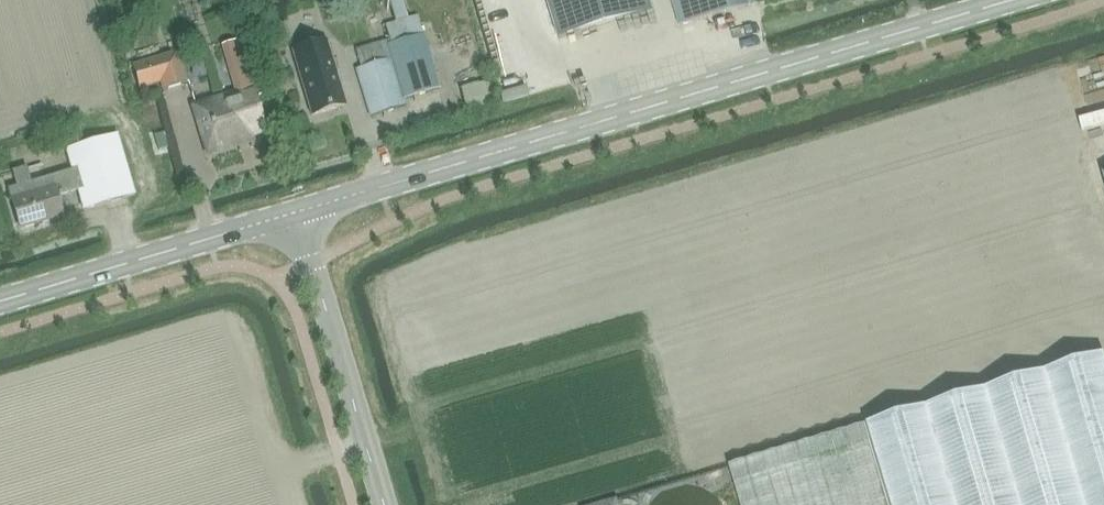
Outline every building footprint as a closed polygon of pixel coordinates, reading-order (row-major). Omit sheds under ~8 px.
[(560,37),(651,10),(648,0),(548,0),(560,37)] [(679,28),(748,8),(747,6),(753,5),(752,0),(672,0),(679,28)] [(438,89),(423,36),(417,15),(385,24),(390,41),(357,50),(363,68),(358,70),(372,116),(404,106),(391,60),(395,58),(407,98),(438,89)] [(345,106),(326,42),(293,52),(312,116),(345,106)] [(185,84),(176,54),(134,67),(140,88),(161,82),(164,90),(185,84)] [(236,97),(198,109),(211,153),(258,139),(256,133),(265,131),(253,92),(254,92),(248,74),(230,80),(236,97)] [(495,100),(489,81),(461,90),(466,108),(495,100)] [(136,197),(118,136),(66,152),(71,170),(77,191),(84,212),(136,197)] [(151,155),(153,163),(161,161),(159,153),(151,155)] [(22,194),(11,197),(20,228),(62,216),(57,197),(77,191),(71,170),(30,182),(26,168),(13,172),(17,187),(20,187),(22,194)] [(863,427),(886,504),(1103,504),(1103,355),(863,427)] [(863,427),(728,467),(739,504),(886,504),(863,427)] [(727,498),(723,492),(716,485),(708,480),(700,477),(693,476),(685,476),(677,477),(669,480),(661,485),(654,492),(649,500),(647,504),(731,504),(727,498)]
